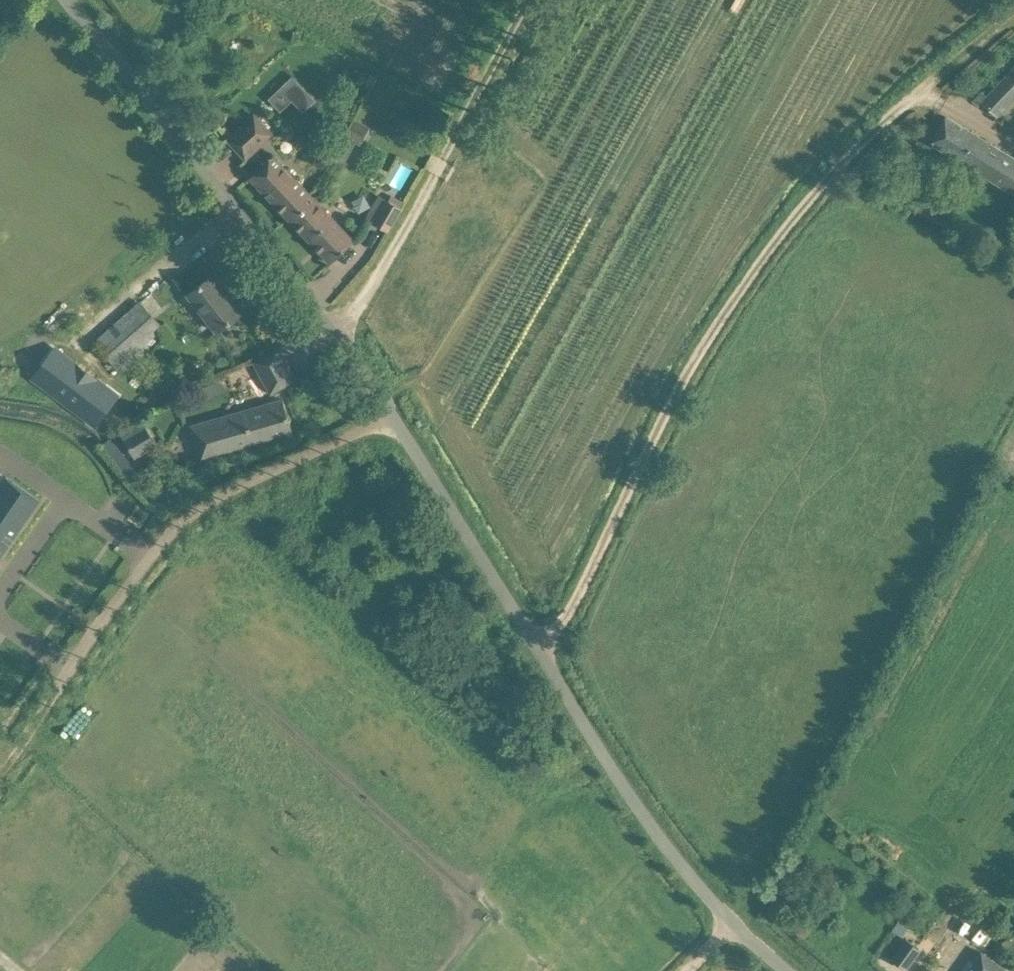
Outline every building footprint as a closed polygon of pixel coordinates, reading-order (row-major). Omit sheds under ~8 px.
[(996,117),(1013,98),(1013,68),(981,103),(996,117)] [(283,111),(296,99),(306,111),(320,98),(297,72),(270,97),(283,111)] [(246,158),(274,133),(256,113),(228,139),(246,158)] [(352,116),(339,157),(359,164),(373,123),(352,116)] [(964,127),(947,116),(931,143),(1013,194),(1013,158),(994,145),(996,142),(991,139),(989,142),(964,127)] [(302,200),(310,193),(274,154),(250,177),(284,213),(300,198),(302,200)] [(300,198),(284,213),(331,262),(354,240),(316,200),(310,193),(302,200),(300,198)] [(392,194),(389,200),(379,194),(365,218),(387,230),(389,232),(403,207),(401,206),(404,201),(392,194)] [(218,331),(225,325),(241,313),(223,289),(226,287),(215,272),(188,293),(218,331)] [(118,369),(164,328),(140,301),(94,342),(118,369)] [(279,347),(261,357),(254,361),(270,392),(278,388),(296,379),(279,347)] [(53,351),(33,378),(95,424),(117,395),(89,375),(76,364),(74,366),(53,351)] [(188,408),(203,401),(198,389),(182,396),(188,408)] [(283,399),(264,404),(191,425),(201,458),(292,431),(283,399)] [(119,432),(135,458),(157,445),(141,418),(119,432)] [(39,499),(6,476),(0,485),(0,555),(39,499)] [(905,938),(890,959),(906,970),(921,949),(905,938)] [(967,970),(1009,970),(983,951),(967,970)]
